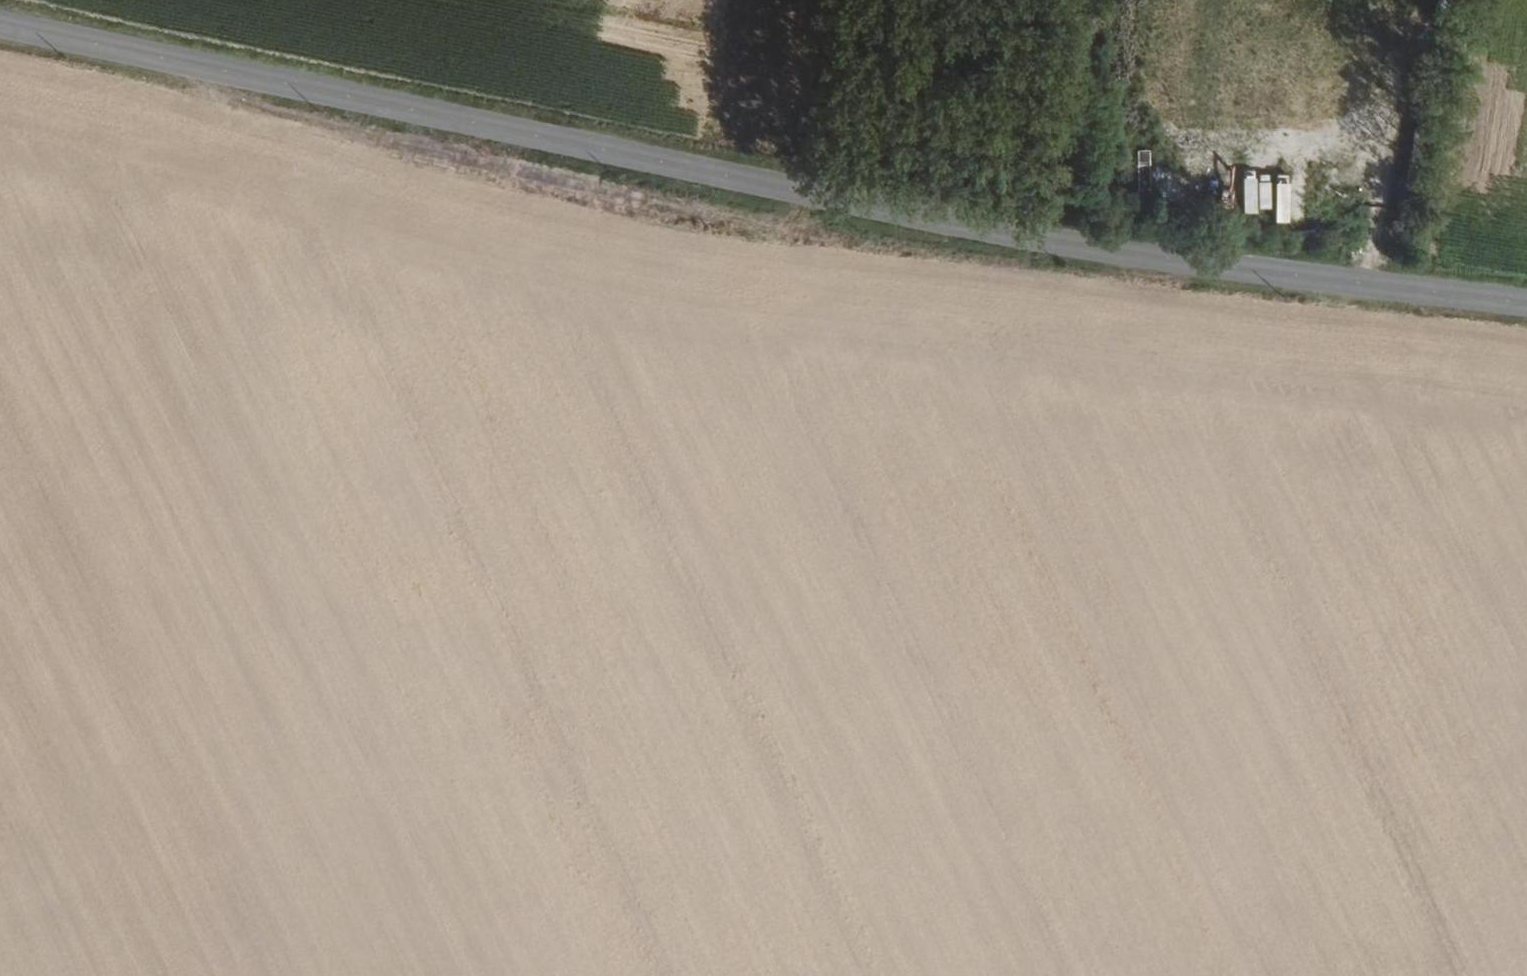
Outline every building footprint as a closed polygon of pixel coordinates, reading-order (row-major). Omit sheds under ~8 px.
[(1243,213),(1272,214),(1273,175),(1244,174),(1243,213)]
